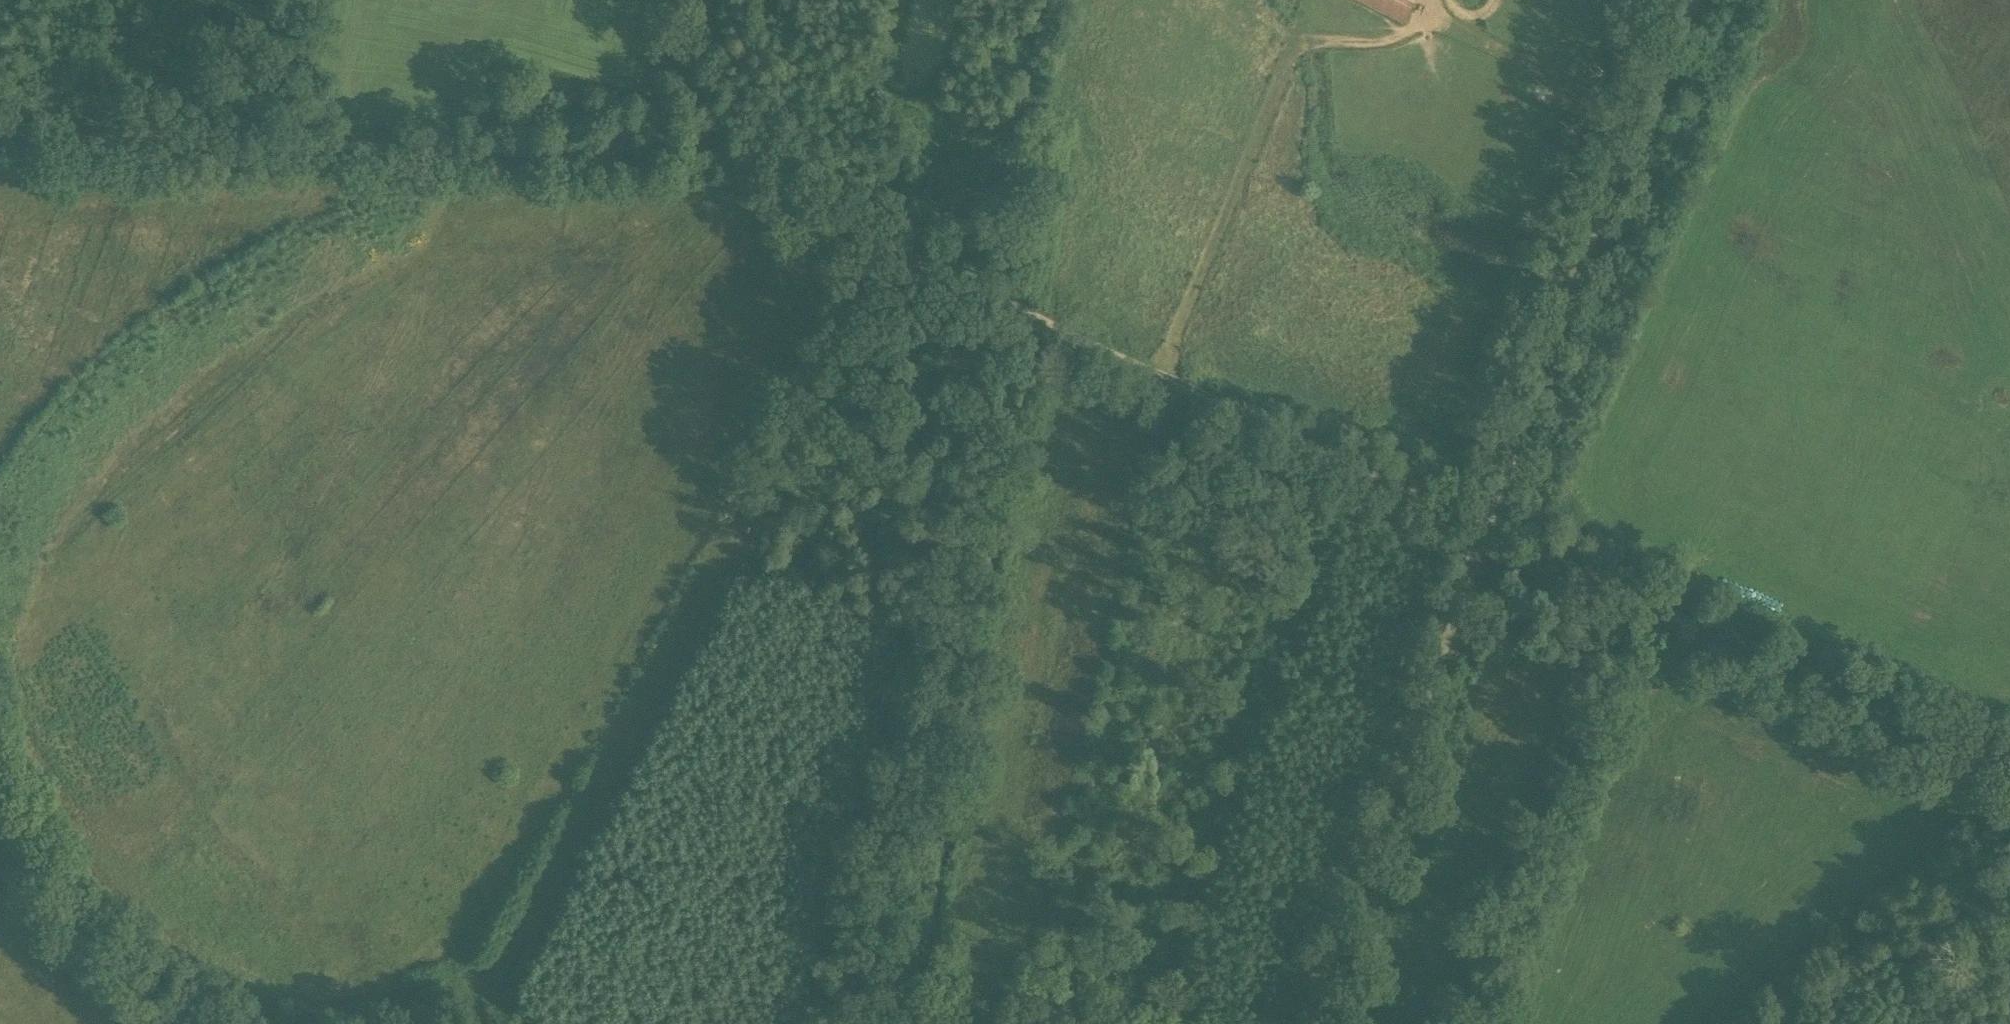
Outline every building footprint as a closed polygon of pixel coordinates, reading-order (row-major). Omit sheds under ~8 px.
[(1402,19),(1408,9),(1391,0),(1367,0),(1402,19)]
